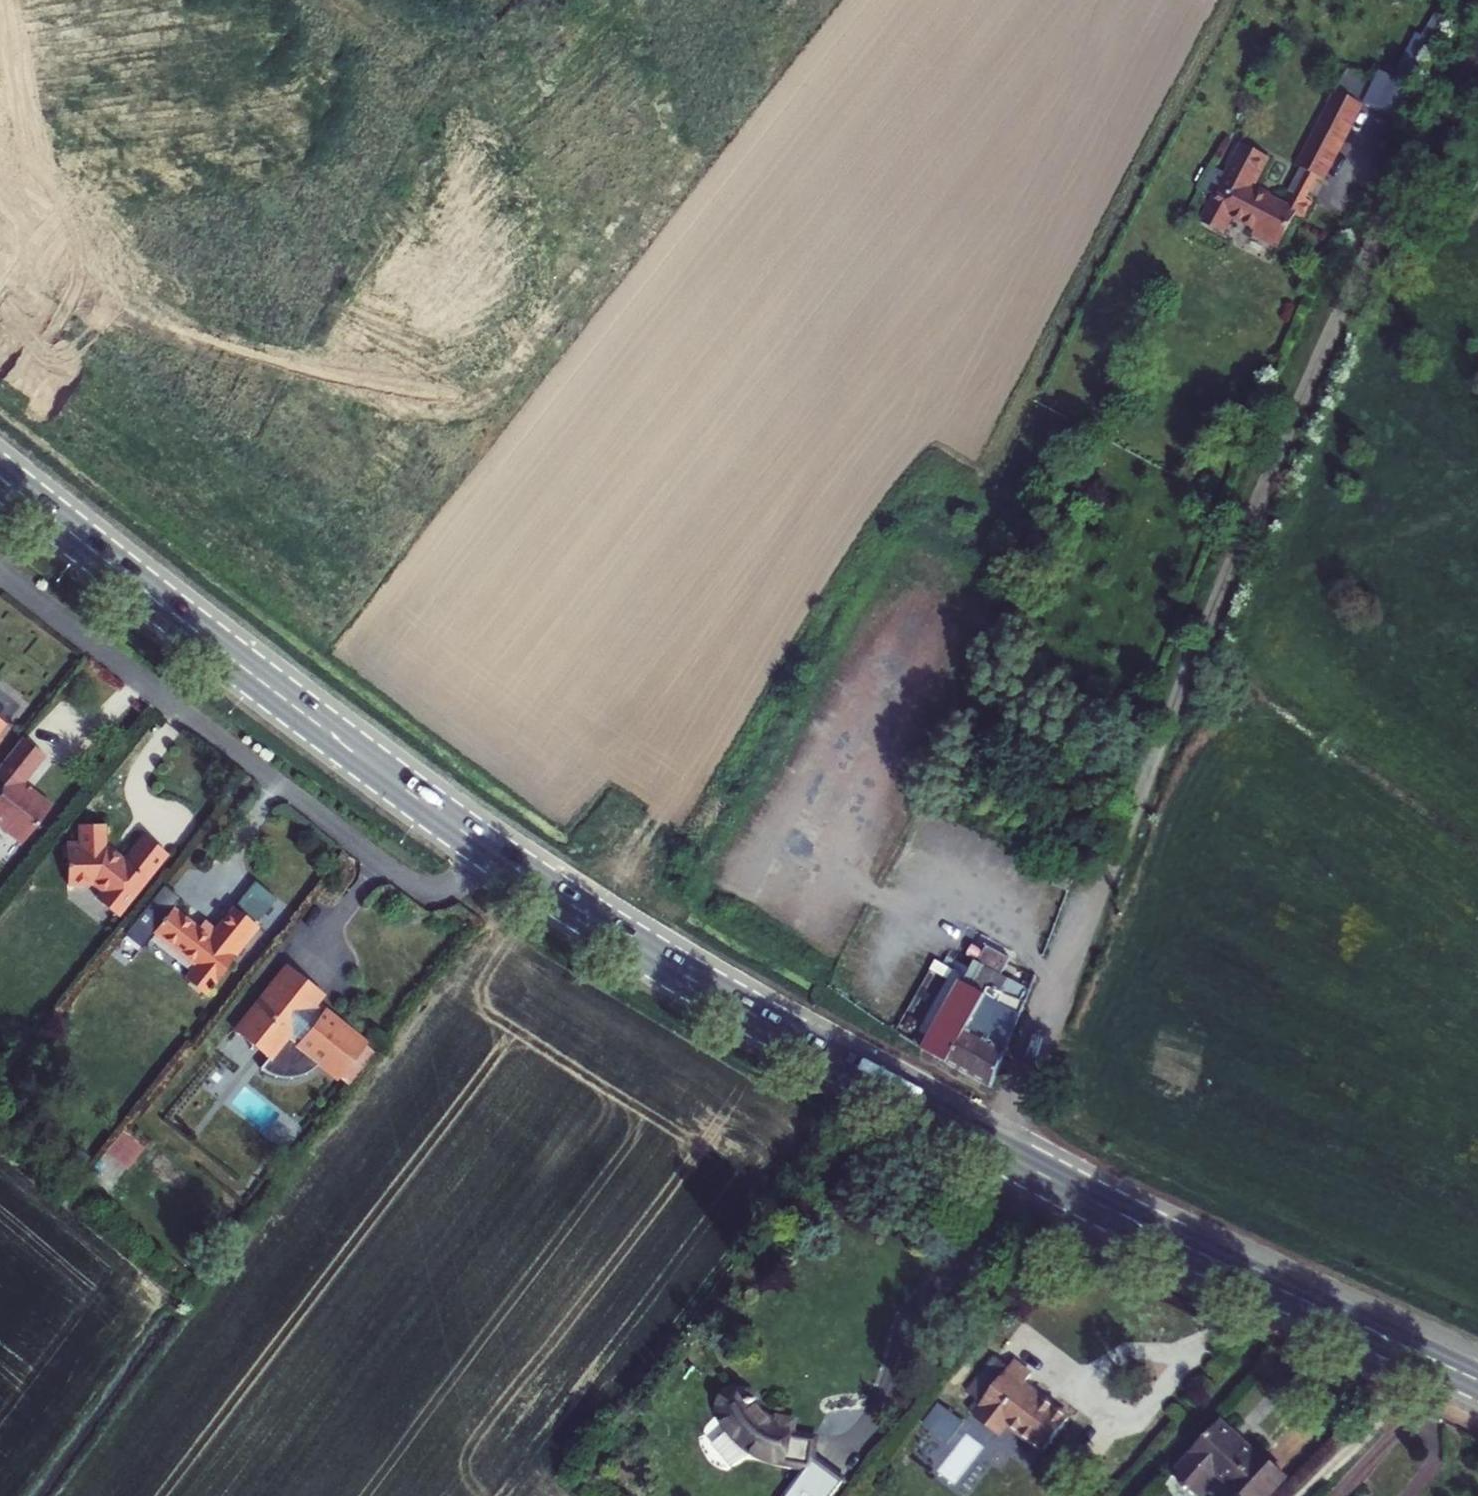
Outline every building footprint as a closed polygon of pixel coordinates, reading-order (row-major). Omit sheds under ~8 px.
[(1339,104),(1365,119),(1380,90),(1353,76),(1339,104)] [(1217,206),(1238,218),(1247,203),(1267,214),(1264,218),(1291,233),(1310,201),(1318,206),(1329,187),(1322,183),(1334,162),(1340,164),(1365,119),(1339,104),(1314,149),(1324,154),(1310,179),(1304,176),(1296,191),(1282,183),(1285,180),(1269,172),(1285,144),(1260,130),(1217,206)] [(0,716),(0,733),(8,722),(0,716)] [(27,731),(0,765),(0,771),(9,777),(0,791),(0,820),(1,818),(32,840),(59,804),(30,781),(53,751),(27,731)] [(106,827),(83,829),(87,851),(66,853),(70,888),(94,885),(106,894),(101,902),(119,915),(168,855),(145,837),(126,863),(110,854),(106,827)] [(173,908),(153,932),(194,965),(185,979),(207,995),(259,927),(233,907),(217,929),(203,918),(198,927),(173,908)] [(925,1055),(991,1089),(1024,1003),(1025,1003),(1021,1001),(1027,990),(1001,976),(1010,960),(987,947),(978,963),(973,960),(963,979),(953,974),(913,1046),(923,1051),(922,1053),(925,1055)] [(325,998),(293,974),(243,1041),(272,1063),(264,1075),(279,1083),(285,1083),(292,1083),(298,1082),(304,1080),(309,1078),(314,1075),(319,1071),(323,1067),(347,1083),(370,1049),(318,1009),(325,998)] [(1062,1415),(1021,1385),(1027,1377),(1003,1359),(997,1368),(986,1359),(960,1395),(979,1409),(971,1421),(992,1437),(1003,1422),(1038,1448),(1062,1415)] [(937,1403),(922,1426),(948,1443),(963,1421),(937,1403)] [(817,1470),(818,1449),(794,1448),(776,1447),(776,1436),(769,1434),(763,1432),(757,1428),(752,1424),(744,1413),(741,1410),(738,1408),(735,1407),(731,1406),(727,1407),(724,1409),(721,1411),(719,1414),(717,1419),(717,1424),(718,1429),(721,1433),(728,1443),(738,1452),(748,1459),(759,1464),(788,1468),(817,1470)] [(794,1438),(776,1436),(776,1447),(794,1448),(794,1438)] [(1172,1483),(1175,1486),(1171,1491),(1178,1495),(1197,1495),(1204,1486),(1217,1495),(1263,1495),(1280,1476),(1250,1454),(1245,1460),(1215,1436),(1172,1483)] [(938,1458),(942,1446),(923,1439),(914,1464),(955,1479),(960,1466),(938,1458)] [(822,1469),(802,1495),(836,1495),(844,1486),(822,1469)]
